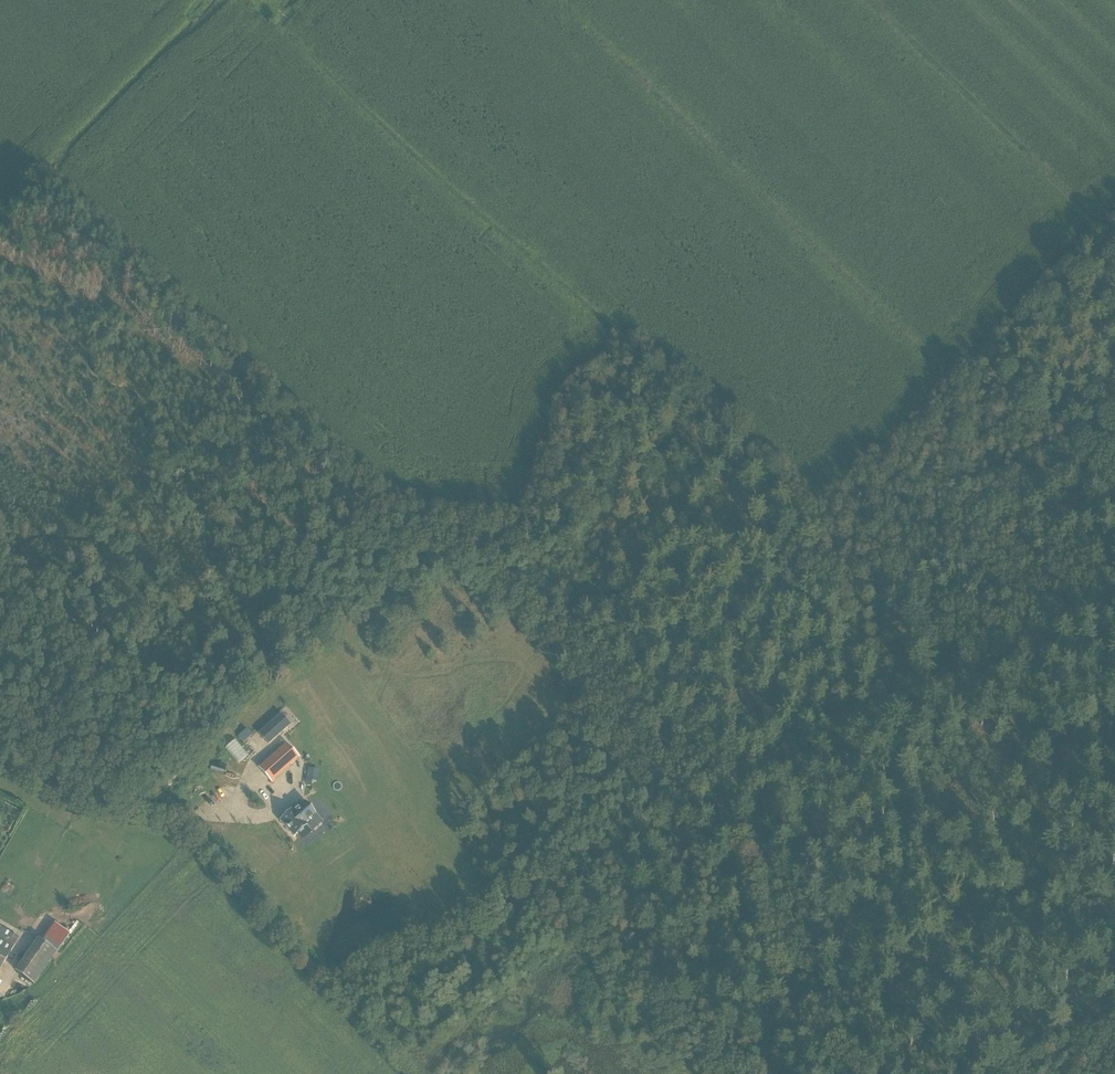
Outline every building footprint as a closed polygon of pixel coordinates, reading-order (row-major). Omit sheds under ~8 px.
[(282,715),(259,735),(269,746),(292,726),(282,715)] [(247,730),(239,738),(245,744),(253,737),(247,730)] [(288,744),(259,769),(273,784),(301,759),(288,744)] [(213,765),(211,771),(225,775),(226,769),(213,765)] [(313,782),(320,778),(316,772),(310,777),(313,782)] [(220,774),(216,787),(222,789),(226,775),(220,774)] [(282,788),(288,795),(297,787),(291,780),(282,788)] [(243,796),(241,796),(242,785),(234,784),(233,800),(226,800),(226,805),(243,806),(243,796)] [(284,794),(276,785),(255,803),(263,812),(284,794)] [(323,822),(305,802),(295,811),(293,809),(280,821),(294,837),(307,825),(313,831),(323,822)] [(332,827),(343,817),(339,812),(328,823),(332,827)] [(56,951),(57,951),(69,934),(54,923),(42,941),(37,938),(15,971),(33,984),(56,951)] [(15,945),(0,936),(0,971),(15,945)]
